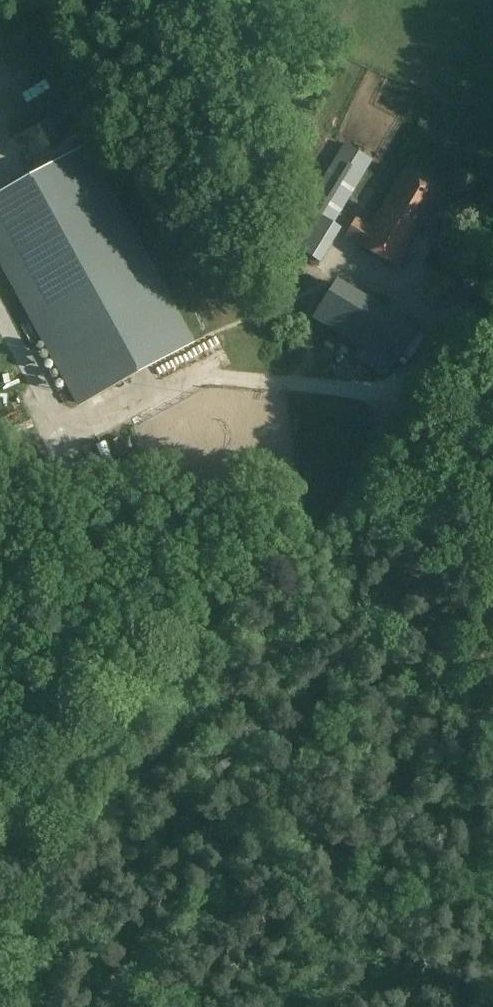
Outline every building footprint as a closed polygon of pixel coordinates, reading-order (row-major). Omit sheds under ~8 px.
[(344,143),(286,242),(320,263),(332,242),(319,235),(329,220),(334,224),(346,203),(350,198),(372,160),(344,143)] [(80,403),(191,342),(84,148),(0,194),(0,258),(80,403)] [(355,219),(344,237),(359,247),(396,269),(442,193),(404,170),(369,227),(355,219)] [(322,265),(333,272),(342,256),(330,250),(322,265)] [(335,279),(311,319),(393,369),(417,328),(335,279)]
